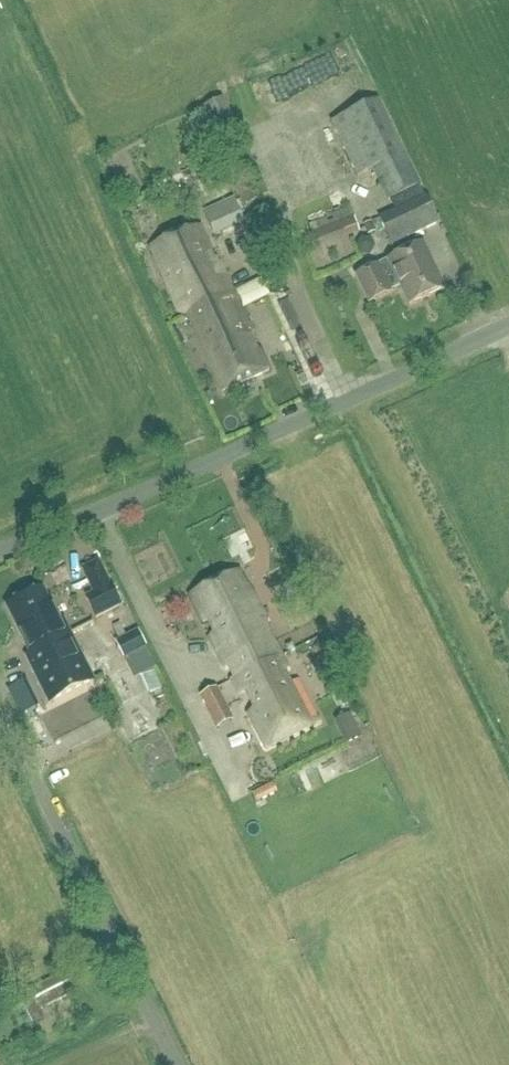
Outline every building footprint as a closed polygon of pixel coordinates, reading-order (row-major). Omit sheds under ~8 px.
[(223,100),(198,112),(244,210),(268,199),(223,100)] [(418,188),(379,103),(331,125),(356,178),(372,171),(387,203),(388,202),(393,212),(377,220),(390,249),(391,248),(396,258),(386,264),(355,278),(368,306),(390,295),(389,292),(399,288),(409,309),(444,292),(422,246),(411,251),(407,241),(439,227),(420,187),(418,188)] [(204,147),(186,155),(211,205),(228,196),(204,147)] [(232,199),(204,212),(214,236),(243,224),(232,199)] [(314,251),(346,239),(357,234),(360,233),(359,229),(355,219),(340,225),(309,236),(314,251)] [(364,227),(369,237),(376,234),(371,223),(364,227)] [(186,317),(235,294),(233,291),(231,291),(217,262),(214,263),(210,255),(211,253),(199,227),(150,250),(180,315),(186,317)] [(261,279),(236,291),(244,306),(268,295),(261,279)] [(235,294),(186,317),(223,394),(269,372),(260,352),(254,351),(249,339),(253,334),(235,294)] [(304,610),(285,571),(268,580),(286,619),(304,610)] [(231,684),(281,659),(269,635),(261,612),(254,598),(240,576),(239,574),(190,598),(202,624),(208,624),(213,635),(209,639),(231,684)] [(110,588),(86,599),(96,620),(120,609),(110,588)] [(25,642),(31,654),(69,635),(63,622),(58,625),(52,613),(55,611),(50,602),(47,604),(41,592),(6,610),(23,644),(25,642)] [(123,635),(118,625),(112,628),(117,638),(123,635)] [(114,642),(135,679),(156,669),(137,630),(114,642)] [(93,683),(69,635),(31,654),(24,660),(33,677),(35,676),(39,683),(37,683),(48,705),(93,683)] [(281,659),(231,684),(238,698),(250,695),(256,707),(249,713),(267,749),(320,723),(301,684),(288,690),(283,679),(288,674),(281,659)] [(20,715),(35,708),(23,682),(7,691),(20,715)] [(234,723),(217,689),(200,699),(217,732),(234,723)] [(316,776),(337,765),(328,747),(306,758),(316,776)] [(272,785),(251,795),(256,805),(277,794),(272,785)] [(79,993),(68,972),(7,1004),(12,1014),(23,1008),(33,1027),(44,1021),(40,1012),(79,993)]
